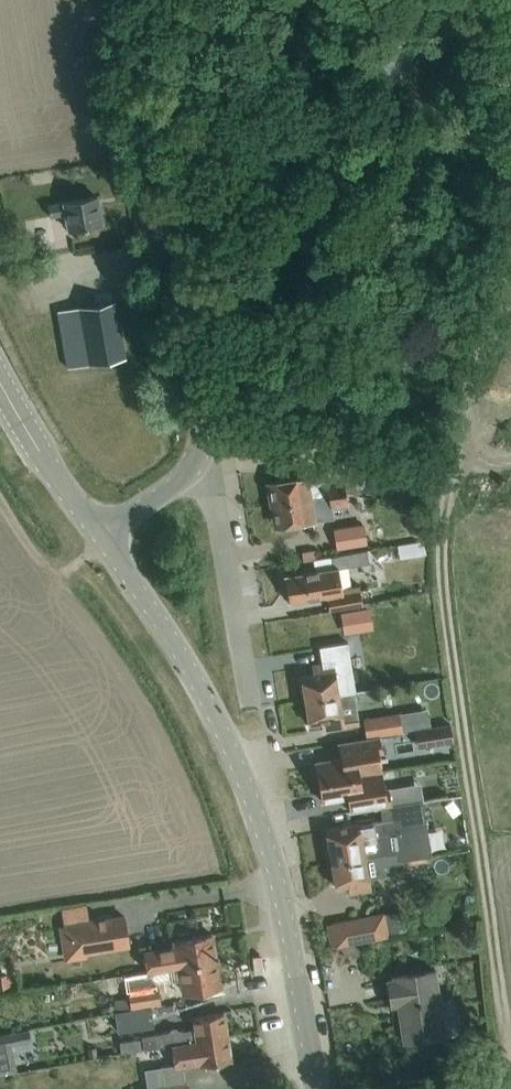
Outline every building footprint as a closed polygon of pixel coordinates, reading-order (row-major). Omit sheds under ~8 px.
[(102,224),(97,196),(48,204),(50,216),(66,213),(69,229),(102,224)] [(125,357),(115,300),(58,310),(68,367),(125,357)] [(348,492),(362,490),(360,475),(353,476),(351,458),(323,463),(326,480),(308,482),(307,476),(295,478),(267,482),(271,505),(348,492)] [(350,505),(348,492),(271,505),(274,526),(313,520),(311,513),(350,505)] [(365,523),(334,528),(338,548),(368,543),(365,523)] [(424,539),(411,542),(413,555),(426,553),(424,539)] [(368,549),(346,553),(349,567),(370,563),(368,549)] [(325,568),(284,575),(289,602),(305,599),(327,595),(329,610),(364,604),(361,585),(343,588),(339,565),(325,568)] [(368,609),(343,613),(346,632),(371,628),(368,609)] [(315,673),(301,675),(305,700),(353,692),(355,691),(347,642),(319,646),(322,663),(313,665),(315,673)] [(354,651),(356,669),(379,667),(377,648),(354,651)] [(376,699),(375,688),(355,691),(353,692),(355,703),(376,699)] [(355,703),(353,692),(305,700),(309,723),(322,721),(324,729),(358,724),(355,703)] [(400,712),(363,717),(366,737),(403,731),(400,712)] [(450,725),(430,728),(432,743),(453,740),(450,725)] [(338,742),(340,757),(315,761),(318,780),(384,768),(381,736),(338,742)] [(386,787),(384,768),(318,780),(322,800),(348,796),(351,811),(382,806),(392,804),(390,787),(386,787)] [(427,799),(392,804),(382,806),(384,818),(373,820),(373,822),(360,825),(360,823),(326,828),(332,861),(365,856),(401,850),(402,860),(432,855),(428,825),(431,825),(427,799)] [(401,850),(365,856),(332,861),(336,886),(349,884),(351,893),(370,889),(368,876),(386,874),(384,863),(402,860),(401,850)] [(128,944),(124,916),(61,926),(62,937),(70,936),(71,938),(81,936),(83,951),(128,944)] [(370,916),(328,924),(332,946),(386,936),(383,918),(371,920),(370,916)] [(215,960),(211,933),(191,937),(188,933),(178,934),(177,939),(176,939),(177,947),(144,952),(147,971),(154,970),(153,970),(154,970),(215,960)] [(215,960),(153,970),(154,970),(155,979),(164,978),(165,983),(182,980),(184,992),(219,986),(215,960)] [(445,1034),(438,990),(435,969),(394,976),(394,978),(388,979),(391,1005),(398,1004),(403,1040),(404,1041),(419,1039),(419,1042),(424,1041),(424,1037),(445,1034)] [(157,986),(130,990),(132,1008),(160,1004),(157,986)] [(153,1028),(150,1006),(115,1010),(118,1033),(153,1028)] [(182,1029),(141,1036),(143,1048),(165,1045),(166,1045),(172,1044),(228,1035),(224,1012),(192,1017),(194,1029),(182,1030),(182,1029)] [(19,1031),(0,1035),(0,1074),(16,1071),(10,1044),(21,1042),(19,1031)] [(145,1088),(188,1088),(187,1083),(185,1083),(182,1064),(200,1061),(200,1064),(232,1059),(228,1035),(172,1044),(175,1063),(160,1065),(164,1086),(145,1088)] [(134,1038),(120,1041),(122,1052),(136,1049),(134,1038)] [(30,1059),(42,1055),(38,1041),(26,1044),(30,1059)]
